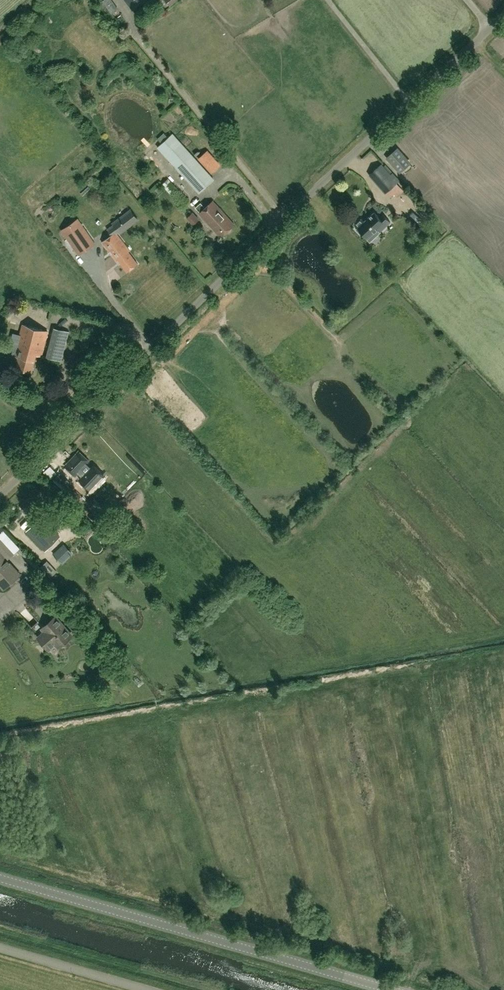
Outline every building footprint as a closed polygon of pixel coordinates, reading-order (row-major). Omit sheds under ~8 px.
[(118,9),(112,0),(103,0),(102,0),(112,13),(118,9)] [(143,0),(126,0),(132,8),(143,0)] [(214,179),(173,133),(158,147),(199,193),(214,179)] [(400,171),(410,163),(398,150),(389,158),(400,171)] [(212,172),(218,167),(205,152),(199,158),(212,172)] [(397,182),(381,164),(369,175),(385,193),(386,192),(390,197),(394,194),(397,197),(404,191),(396,183),(397,182)] [(234,224),(226,214),(213,200),(206,207),(201,202),(196,207),(200,212),(199,213),(220,237),(234,224)] [(118,259),(128,271),(138,263),(128,250),(130,249),(116,232),(125,225),(126,226),(136,218),(129,210),(119,218),(120,219),(107,229),(111,234),(102,242),(116,260),(118,259)] [(186,218),(193,224),(199,219),(193,212),(186,218)] [(362,218),(355,225),(357,227),(356,229),(361,234),(362,233),(368,238),(378,229),(380,232),(390,222),(383,214),(380,217),(374,212),(364,221),(362,218)] [(79,254),(94,244),(78,220),(63,230),(79,254)] [(24,324),(17,349),(14,348),(10,363),(18,365),(17,367),(31,370),(36,354),(41,355),(48,331),(24,324)] [(55,327),(46,357),(61,361),(69,331),(55,327)] [(89,461),(79,451),(65,466),(75,476),(89,461)] [(93,494),(82,505),(99,523),(110,512),(93,494)] [(39,513),(43,509),(39,505),(38,506),(32,500),(22,509),(35,522),(41,516),(39,513)] [(90,525),(68,501),(61,507),(83,531),(90,525)] [(45,550),(60,536),(41,517),(27,531),(45,550)] [(12,568),(5,560),(19,547),(3,530),(0,533),(0,580),(6,587),(19,576),(12,568)] [(73,554),(64,544),(54,554),(63,563),(73,554)] [(56,571),(47,561),(41,567),(50,577),(56,571)] [(30,610),(25,614),(34,625),(39,620),(30,610)] [(59,645),(71,635),(56,617),(44,628),(46,631),(40,637),(49,648),(56,642),(59,645)]
